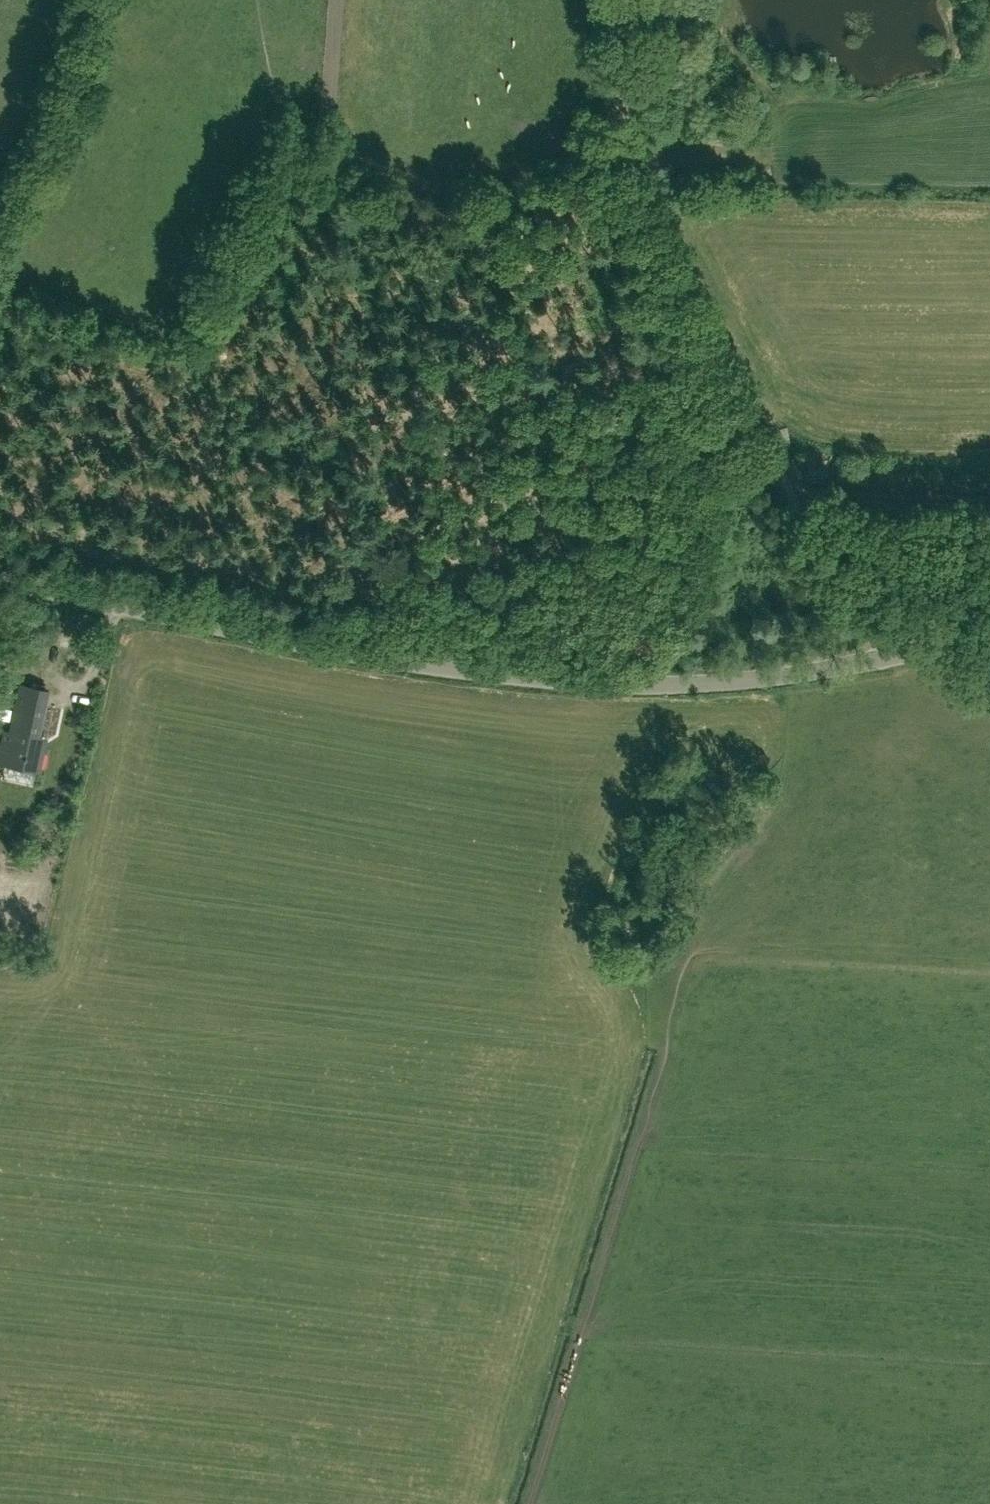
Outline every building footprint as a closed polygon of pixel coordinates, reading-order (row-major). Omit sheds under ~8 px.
[(44,748),(36,746),(48,691),(49,691),(50,690),(23,684),(13,732),(6,731),(3,742),(0,741),(0,761),(39,770),(44,748)]
